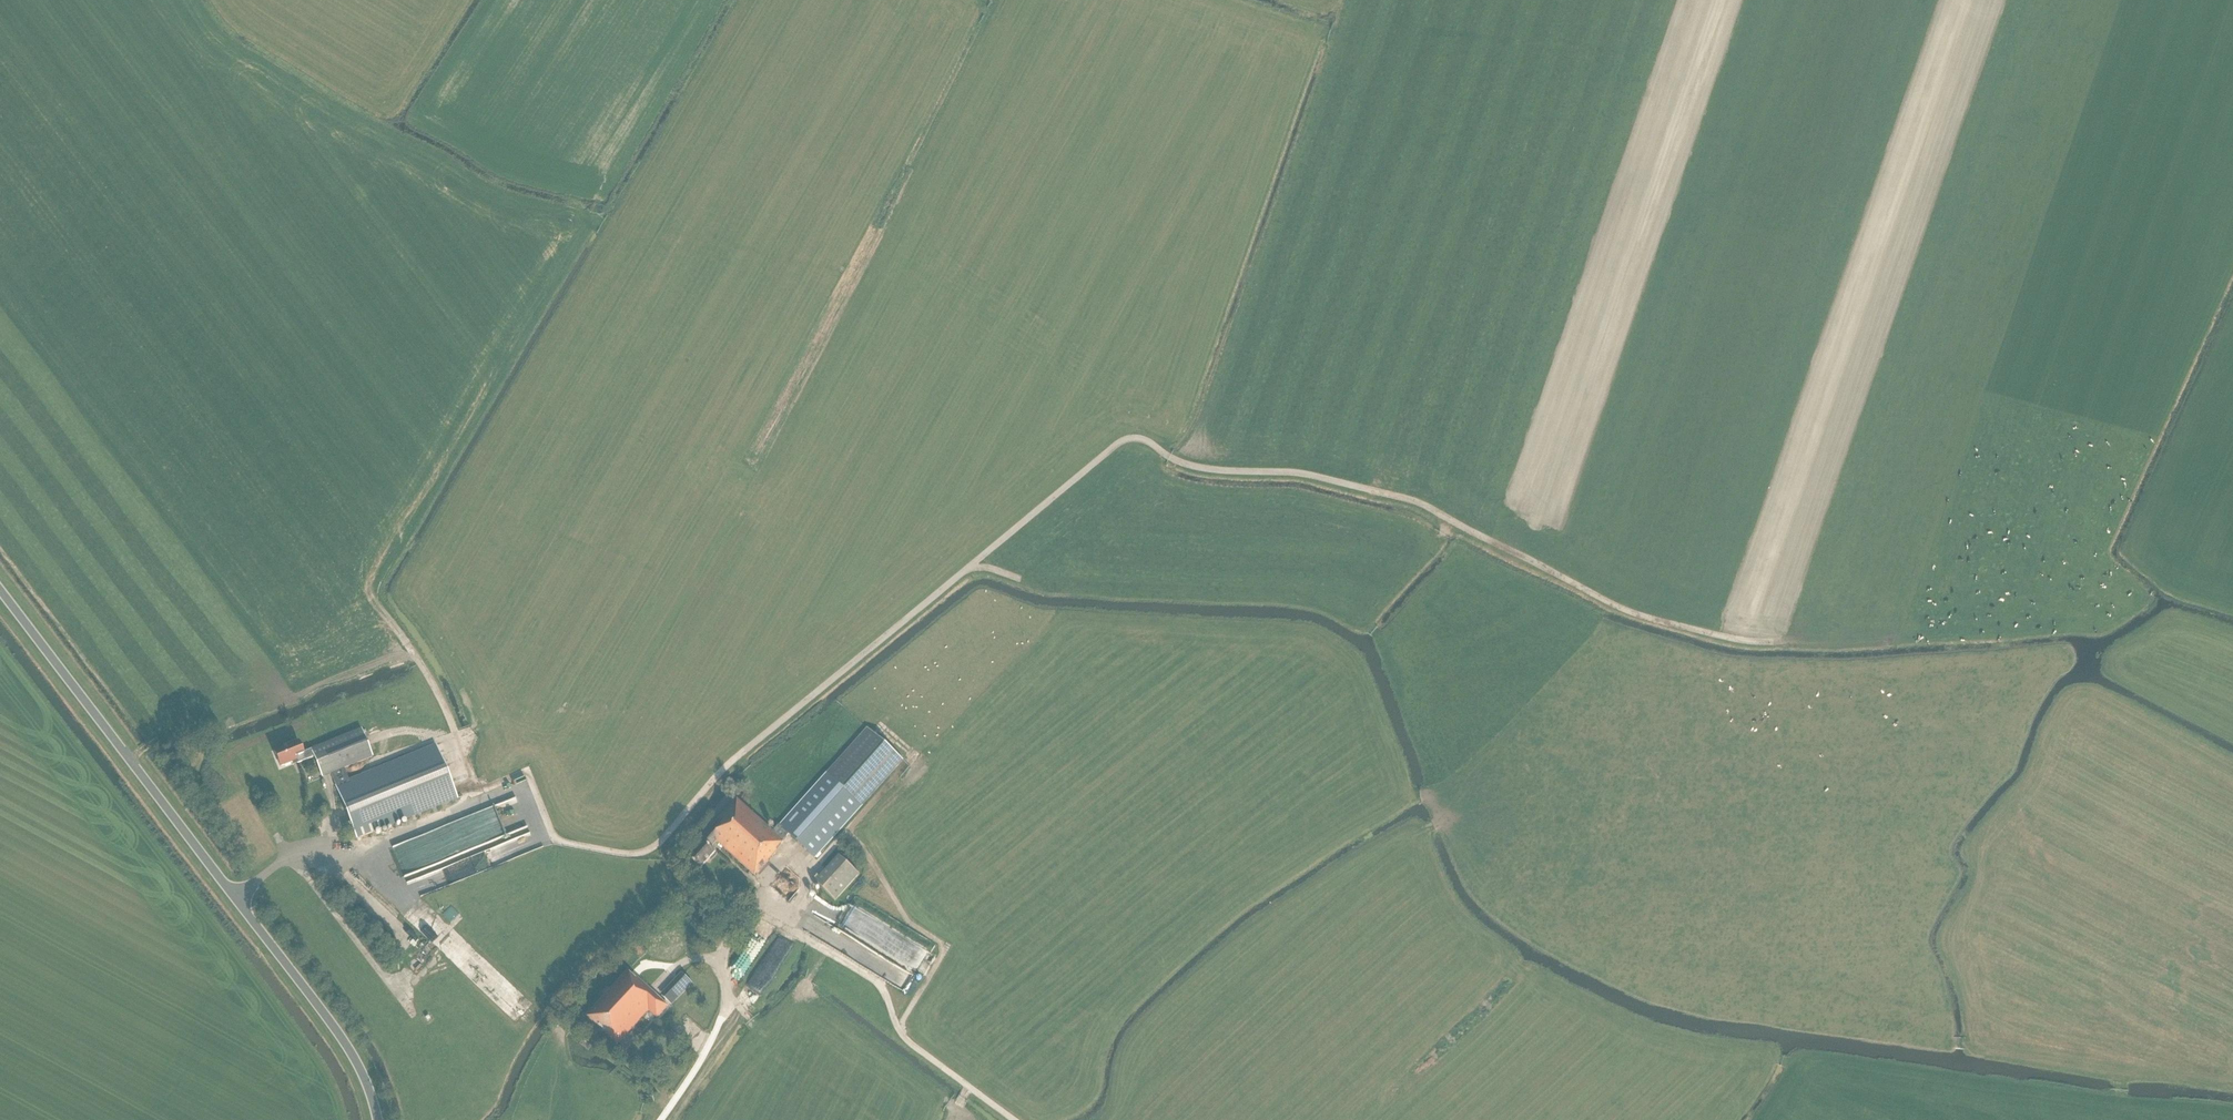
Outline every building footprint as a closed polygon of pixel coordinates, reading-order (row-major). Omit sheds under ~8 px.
[(779,825),(773,832),(737,800),(700,842),(702,844),(688,859),(700,869),(715,852),(710,848),(716,841),(755,876),(777,851),(776,850),(783,842),(783,841),(789,835),(814,858),(903,760),(867,728),(781,826),(779,825)] [(335,786),(357,839),(457,799),(436,745),(349,781),(344,768),(372,757),(361,729),(311,749),(311,750),(303,753),(298,741),(287,745),(288,748),(275,753),(281,767),(296,761),(297,764),(314,757),(322,777),(331,774),(335,786)] [(414,837),(407,839),(412,854),(418,852),(414,837)] [(406,839),(392,845),(403,874),(418,869),(406,839)] [(835,900),(858,875),(838,857),(815,882),(835,900)] [(729,923),(723,912),(718,916),(724,926),(729,923)] [(811,920),(843,938),(847,931),(816,913),(811,920)] [(421,939),(412,949),(418,954),(427,945),(421,939)] [(661,1000),(665,995),(669,991),(663,985),(655,994),(637,978),(636,979),(628,971),(610,990),(606,987),(602,992),(605,995),(586,1016),(618,1045),(649,1011),(657,1018),(668,1006),(661,1000)] [(691,982),(682,973),(669,987),(678,995),(691,982)] [(749,977),(737,995),(753,1006),(765,987),(749,977)]
